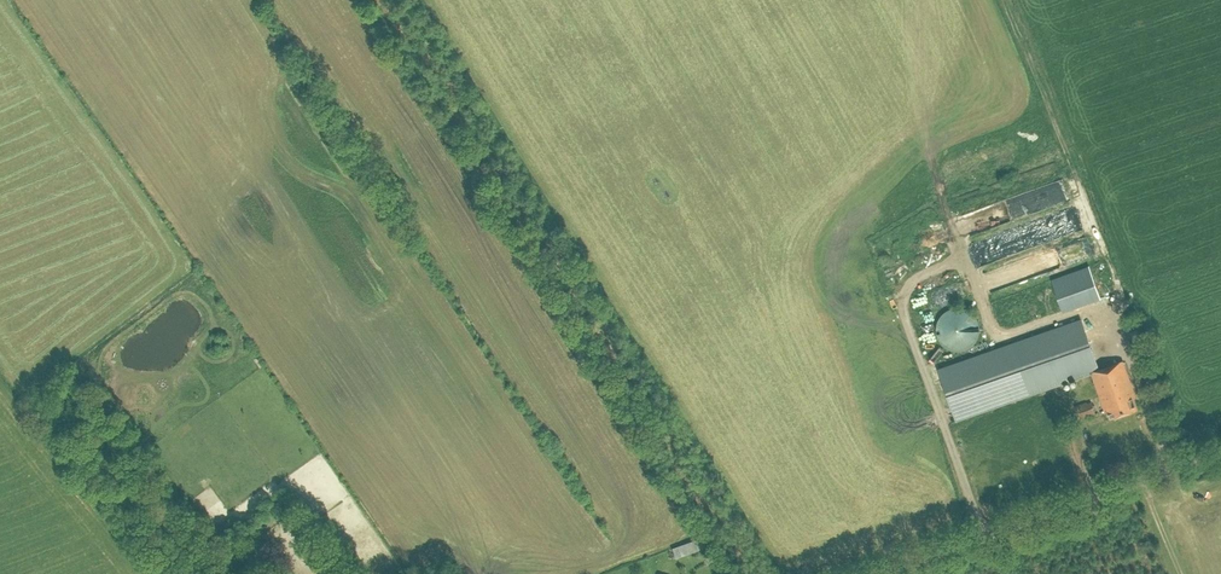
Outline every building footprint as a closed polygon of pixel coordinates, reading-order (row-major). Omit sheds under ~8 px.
[(968,219),(1021,202),(1019,195),(966,213),(968,219)] [(1026,216),(1032,214),(1025,196),(1020,198),(1026,216)] [(930,257),(915,265),(918,271),(933,263),(930,257)] [(1041,271),(1051,268),(1048,258),(1038,262),(1041,271)] [(1060,291),(1095,278),(1090,264),(1054,277),(1060,291)] [(940,279),(942,286),(950,284),(948,277),(940,279)] [(930,292),(942,287),(938,278),(927,283),(930,292)] [(1098,281),(1056,291),(1060,309),(1103,300),(1098,281)] [(1026,297),(1034,302),(1038,296),(1031,290),(1026,297)] [(1026,396),(1026,395),(1091,372),(1105,411),(1108,411),(1111,419),(1138,409),(1134,398),(1136,397),(1123,361),(1098,370),(1081,320),(1008,346),(939,370),(957,420),(1026,396)] [(929,350),(938,347),(932,331),(923,335),(929,350)] [(1087,417),(1095,414),(1094,411),(1097,410),(1095,405),(1092,405),(1091,402),(1087,404),(1086,402),(1075,406),(1079,418),(1086,416),(1087,417)] [(217,528),(233,519),(219,493),(203,502),(217,528)]
